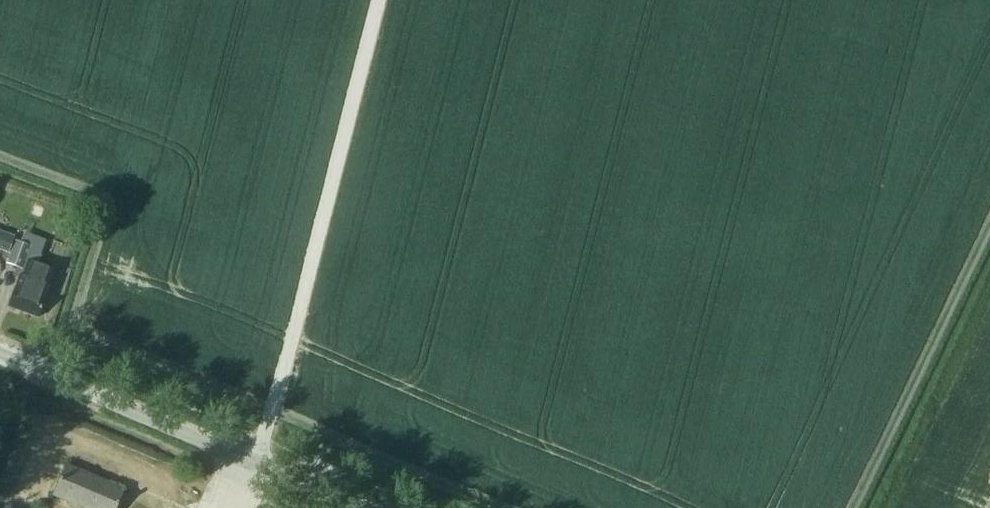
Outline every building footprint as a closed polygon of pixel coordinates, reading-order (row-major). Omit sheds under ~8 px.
[(14,237),(0,232),(0,247),(8,250),(14,237)] [(51,285),(49,284),(55,270),(28,259),(32,246),(15,240),(7,262),(24,269),(22,274),(21,274),(16,287),(15,286),(8,305),(39,316),(51,285)] [(75,507),(112,507),(121,487),(66,463),(51,498),(75,507)]
